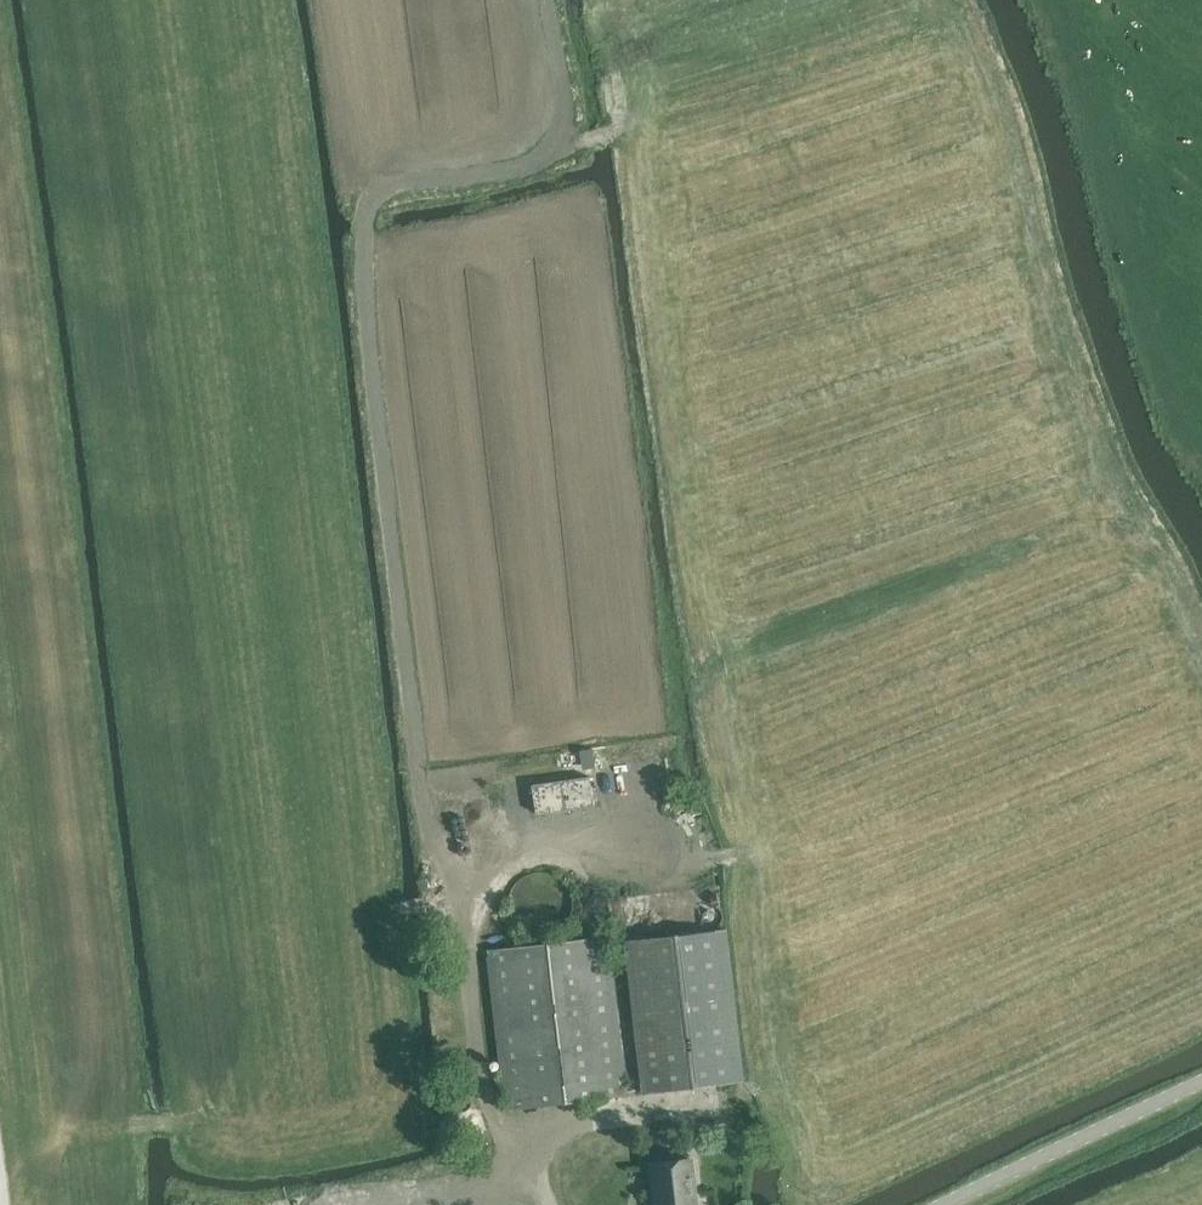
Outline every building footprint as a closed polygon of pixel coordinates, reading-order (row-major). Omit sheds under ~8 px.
[(581,899),(581,898),(580,892),(578,885),(575,879),(570,873),(565,869),(558,865),(553,863),(545,863),(537,864),(532,865),(525,869),(520,873),(515,879),(512,885),(510,893),(510,899),(511,907),(513,914),(516,919),(522,925),(528,929),(534,932),(540,933),(547,934),(552,933),(559,931),(565,927),(570,923),(575,917),(578,911),(580,905),(581,899)] [(643,1093),(744,1081),(727,928),(626,941),(643,1093)] [(506,1110),(629,1095),(610,936),(486,950),(506,1110)] [(691,1158),(651,1163),(656,1204),(697,1204),(691,1158)]
